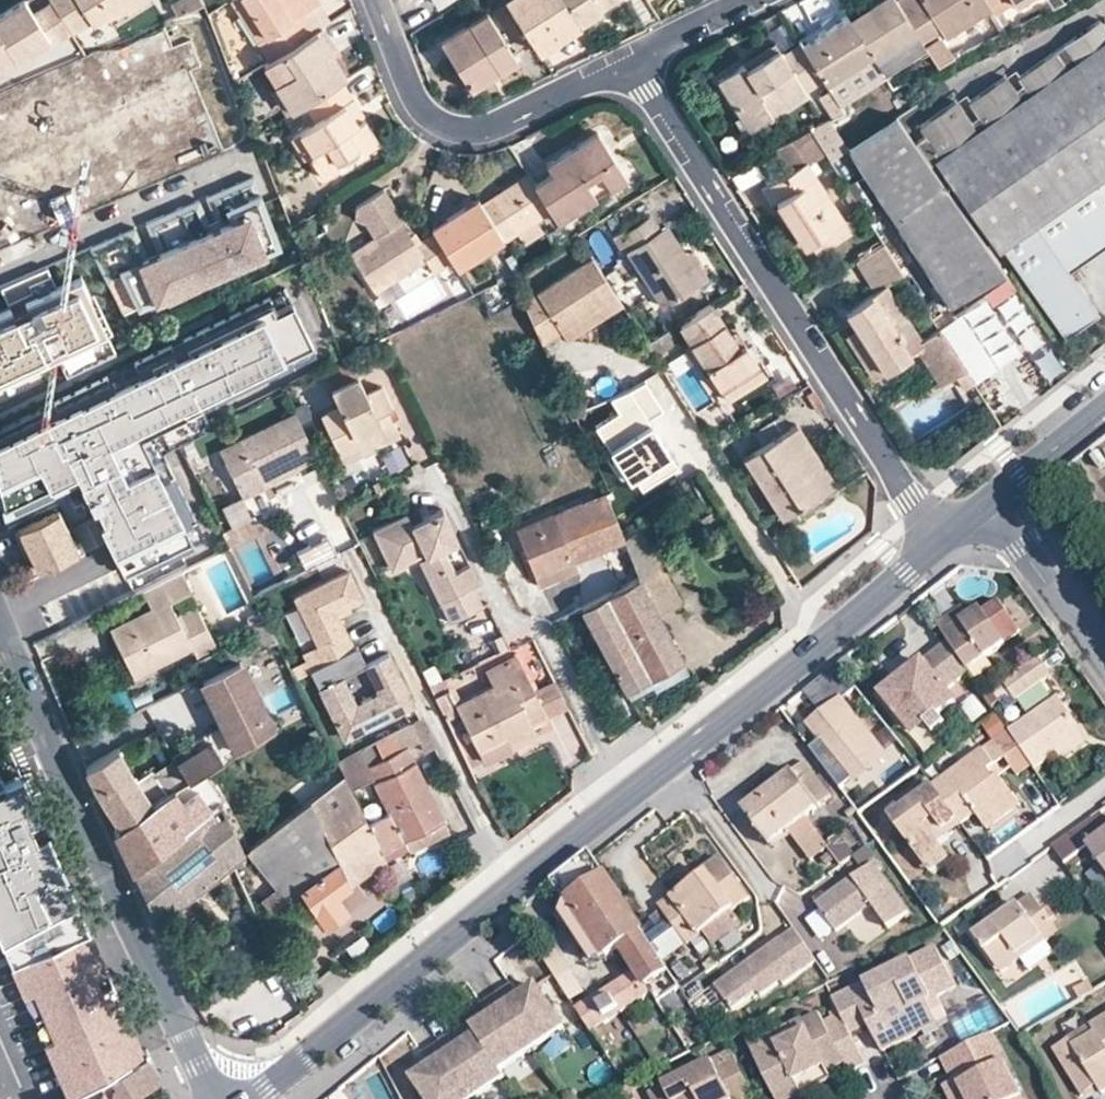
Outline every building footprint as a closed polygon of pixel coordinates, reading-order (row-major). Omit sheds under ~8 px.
[(9,55),(13,59),(47,38),(49,43),(67,32),(49,3),(31,14),(21,0),(0,13),(0,61),(9,55)] [(68,33),(88,21),(91,26),(123,6),(126,11),(142,0),(48,0),(49,3),(67,32),(68,33)] [(170,3),(176,17),(188,12),(182,0),(176,0),(170,3)] [(188,12),(203,5),(199,0),(182,0),(188,12)] [(269,59),(312,34),(300,14),(317,5),(314,0),(232,0),(269,59)] [(536,48),(556,36),(551,28),(573,14),(564,0),(505,0),(536,48)] [(576,19),(607,0),(564,0),(573,14),(576,19)] [(607,0),(576,19),(578,22),(581,27),(611,7),(607,0)] [(882,71),(923,46),(897,5),(894,0),(880,0),(849,20),(872,56),(882,71)] [(935,66),(953,57),(942,37),(990,7),(985,0),(906,0),(897,5),(923,46),(935,66)] [(990,7),(993,12),(1012,0),(1013,2),(1016,0),(985,0),(990,7)] [(329,23),(317,5),(300,14),(312,34),(320,28),(329,23)] [(438,34),(463,73),(490,56),(495,64),(513,52),(484,6),(438,34)] [(573,14),(551,28),(556,36),(578,22),(576,19),(573,14)] [(822,79),(826,84),(872,56),(849,20),(846,15),(801,44),(822,79)] [(979,29),(984,42),(1006,32),(998,19),(979,29)] [(268,84),(286,114),(304,103),(339,81),(344,78),(328,51),(333,49),(320,28),(312,34),(269,59),(265,63),(275,81),(268,84)] [(719,80),(749,130),(806,95),(803,91),(822,79),(801,44),(782,55),(778,49),(743,71),(741,66),(719,80)] [(490,56),(463,73),(468,81),(495,64),(490,56)] [(872,56),(826,84),(838,105),(886,76),(882,71),(872,56)] [(308,154),(322,177),(340,166),(337,160),(356,148),(359,154),(377,143),(362,119),(355,124),(343,104),(350,100),(339,81),(304,103),(315,121),(292,136),(304,157),(308,154)] [(1031,94),(1026,87),(1024,88),(1018,93),(1023,100),(1031,94)] [(0,116),(0,130),(20,183),(91,157),(67,92),(0,116)] [(350,100),(343,104),(355,124),(362,119),(350,100)] [(851,150),(953,308),(1004,272),(895,118),(851,150)] [(829,119),(810,128),(825,153),(832,164),(851,150),(829,119)] [(766,185),(805,245),(842,221),(806,166),(825,153),(810,128),(787,139),(802,162),(790,170),(766,185)] [(550,209),(553,212),(569,202),(573,209),(624,177),(596,132),(546,165),(551,175),(535,184),(550,209)] [(787,139),(774,146),(790,170),(802,162),(787,139)] [(356,148),(337,160),(340,166),(359,154),(356,148)] [(481,204),(503,239),(515,231),(535,219),(550,209),(535,184),(527,174),(481,204)] [(1066,335),(1095,315),(1066,271),(1104,244),(1104,174),(1002,246),(1066,335)] [(134,228),(90,248),(107,284),(124,277),(131,274),(145,301),(164,293),(167,302),(204,286),(201,279),(228,268),(231,275),(263,260),(261,255),(280,246),(253,177),(205,197),(215,220),(208,224),(198,201),(145,224),(158,253),(147,257),(134,228)] [(415,245),(401,223),(399,222),(402,220),(382,190),(354,209),(356,220),(367,224),(376,238),(351,254),(374,290),(407,270),(423,259),(432,272),(451,259),(435,233),(415,245)] [(451,259),(457,267),(503,239),(481,204),(477,199),(432,228),(435,233),(451,259)] [(627,250),(663,306),(700,283),(682,255),(663,226),(658,230),(648,216),(624,233),(633,246),(627,250)] [(535,219),(515,231),(524,245),(543,233),(535,219)] [(842,221),(805,245),(812,256),(849,232),(842,221)] [(902,274),(883,243),(856,260),(877,290),(884,286),(902,274)] [(690,250),(682,255),(700,283),(707,278),(690,250)] [(522,300),(539,345),(542,343),(547,340),(561,331),(566,340),(622,304),(591,256),(525,298),(523,299),(522,300)] [(0,287),(0,288),(8,306),(0,310),(0,381),(35,364),(44,382),(62,373),(54,356),(105,332),(79,276),(55,287),(45,267),(0,287)] [(407,270),(374,290),(382,305),(415,283),(407,270)] [(145,301),(131,274),(124,277),(138,305),(145,301)] [(858,327),(885,369),(917,348),(940,384),(963,369),(938,329),(920,341),(884,286),(877,290),(846,310),(858,327)] [(0,424),(0,506),(3,516),(65,486),(74,504),(87,498),(124,574),(193,540),(137,426),(311,344),(287,293),(269,302),(266,296),(0,424)] [(680,323),(727,399),(764,376),(744,343),(737,347),(709,304),(680,323)] [(974,317),(986,343),(1004,334),(992,309),(974,317)] [(858,327),(844,336),(871,378),(885,369),(858,327)] [(730,335),(737,347),(744,343),(736,332),(730,335)] [(319,409),(333,436),(352,426),(348,417),(361,410),(373,436),(396,425),(385,402),(390,400),(379,379),(363,387),(355,371),(327,384),(336,401),(319,409)] [(316,453),(294,408),(218,446),(241,490),(316,453)] [(361,410),(348,417),(352,426),(360,442),(373,436),(361,410)] [(621,430),(627,445),(658,433),(651,418),(621,430)] [(753,451),(791,511),(813,497),(809,490),(828,477),(794,424),(753,451)] [(388,469),(408,460),(399,441),(379,450),(388,469)] [(753,451),(746,457),(783,516),(791,511),(753,451)] [(828,477),(809,490),(813,497),(832,485),(828,477)] [(516,530),(538,585),(577,570),(574,560),(623,540),(606,494),(516,530)] [(483,600),(472,579),(477,577),(467,557),(453,565),(442,543),(457,536),(441,504),(409,520),(404,511),(371,527),(391,566),(410,556),(403,542),(417,535),(424,549),(426,552),(419,556),(449,617),(483,600)] [(58,509),(19,528),(37,567),(58,558),(78,548),(58,509)] [(424,549),(417,535),(403,542),(410,556),(424,549)] [(638,577),(657,615),(679,603),(661,564),(638,577)] [(317,661),(351,644),(333,608),(359,595),(345,567),(291,593),(315,641),(309,644),(317,661)] [(110,629),(131,674),(190,645),(195,654),(214,645),(194,607),(176,616),(168,600),(189,591),(180,571),(140,590),(150,609),(110,629)] [(581,607),(626,690),(681,660),(657,615),(638,577),(581,607)] [(948,643),(968,672),(1023,634),(1000,601),(982,614),(979,609),(969,615),(963,607),(936,626),(948,643)] [(354,643),(351,644),(317,661),(307,666),(341,734),(411,700),(385,649),(363,660),(354,643)] [(968,672),(948,643),(885,698),(917,735),(928,725),(942,714),(955,703),(945,691),(968,672)] [(514,652),(484,667),(491,683),(495,690),(517,679),(519,684),(528,680),(514,652)] [(1050,675),(1037,656),(1003,682),(1016,700),(1050,675)] [(268,724),(237,661),(201,680),(236,751),(271,730),(271,729),(270,728),(270,727),(269,727),(269,726),(269,725),(268,725),(268,724)] [(856,688),(837,665),(803,692),(821,715),(810,724),(822,739),(830,749),(816,759),(840,791),(883,756),(839,702),(856,688)] [(454,701),(483,758),(535,732),(530,721),(545,713),(528,680),(519,684),(517,679),(495,690),(491,683),(454,701)] [(434,692),(442,707),(454,701),(446,686),(434,692)] [(1033,767),(1035,770),(1054,755),(1082,736),(1057,699),(1009,732),(1033,767)] [(942,714),(928,725),(945,732),(952,718),(942,714)] [(397,730),(377,739),(384,757),(404,747),(406,745),(417,740),(410,724),(397,730)] [(935,787),(963,826),(976,817),(987,831),(1021,806),(1000,778),(1012,770),(1018,777),(1033,767),(1009,732),(935,787)] [(222,759),(207,733),(172,755),(187,780),(215,763),(222,759)] [(1082,736),(1054,755),(1060,763),(1088,744),(1082,736)] [(343,777),(383,856),(405,845),(407,849),(446,831),(406,745),(404,747),(384,757),(377,739),(334,759),(343,777)] [(830,749),(822,739),(809,750),(816,759),(830,749)] [(96,790),(119,826),(156,798),(165,792),(151,769),(134,779),(117,749),(87,767),(85,768),(96,790)] [(121,847),(133,871),(219,800),(215,789),(226,783),(215,763),(187,780),(165,792),(156,798),(119,826),(114,831),(121,847)] [(746,809),(776,848),(792,836),(787,830),(817,807),(831,797),(805,763),(746,809)] [(0,785),(0,938),(69,1097),(113,1071),(130,1062),(143,1055),(21,776),(0,785)] [(279,886),(289,898),(298,891),(313,910),(316,908),(327,921),(365,892),(354,879),(383,856),(343,777),(310,803),(331,847),(279,886)] [(890,819),(930,872),(949,859),(938,844),(963,826),(935,787),(890,819)] [(133,871),(158,923),(243,855),(219,800),(133,871)] [(251,850),(279,886),(331,847),(310,803),(251,850)] [(817,807),(787,830),(792,836),(810,861),(827,848),(840,837),(817,807)] [(1052,847),(1070,872),(1086,861),(1081,854),(1089,848),(1104,836),(1104,818),(1100,812),(1076,830),(1052,847)] [(1104,869),(1104,836),(1089,848),(1104,869)] [(827,848),(840,866),(855,856),(840,837),(827,848)] [(576,1010),(593,1034),(654,996),(659,1002),(679,989),(594,858),(590,851),(551,881),(568,905),(562,914),(594,960),(605,959),(619,950),(635,973),(576,1010)] [(660,909),(687,945),(702,932),(731,911),(748,898),(720,859),(697,876),(699,880),(660,909)] [(889,929),(909,915),(873,866),(817,907),(837,934),(873,907),(889,929)] [(975,936),(1001,974),(1058,933),(1032,896),(975,936)] [(702,932),(713,946),(741,926),(731,911),(702,932)] [(233,917),(203,934),(213,950),(242,933),(233,917)] [(653,942),(664,958),(685,943),(674,927),(653,942)] [(784,987),(818,964),(796,931),(714,987),(730,1010),(757,993),(760,997),(780,982),(784,987)] [(938,948),(835,999),(843,1014),(854,1036),(871,1027),(883,1051),(925,1030),(914,1009),(928,1002),(958,986),(938,948)] [(542,959),(571,1001),(584,992),(556,950),(542,959)] [(703,963),(712,975),(725,969),(715,955),(703,963)] [(683,962),(699,990),(711,983),(695,956),(683,962)] [(500,1072),(565,1030),(538,988),(520,999),(513,988),(483,1008),(490,1019),(473,1030),(478,1038),(500,1072)] [(593,1034),(604,1052),(660,1017),(654,996),(593,1034)] [(939,1023),(928,1002),(914,1009),(925,1030),(939,1023)] [(806,1095),(800,1083),(817,1074),(820,1078),(831,1072),(832,1072),(847,1065),(851,1072),(868,1063),(854,1036),(843,1014),(827,1021),(823,1015),(807,1022),(806,1020),(767,1039),(765,1035),(750,1042),(779,1098),(798,1098),(806,1095)] [(1080,1095),(1097,1085),(1101,1093),(1104,1090),(1104,1018),(1053,1050),(1080,1095)] [(952,1079),(943,1083),(951,1098),(1024,1098),(989,1030),(941,1055),(949,1073),(960,1067),(963,1073),(952,1079)] [(478,1038),(461,1049),(453,1037),(423,1057),(431,1069),(414,1080),(426,1098),(475,1098),(505,1079),(500,1072),(478,1038)] [(158,1075),(148,1052),(143,1055),(130,1062),(135,1071),(120,1080),(127,1092),(158,1075)] [(739,1061),(720,1070),(715,1060),(666,1085),(673,1098),(750,1098),(756,1096),(739,1061)] [(130,1062),(113,1071),(69,1097),(65,1098),(115,1098),(127,1092),(120,1080),(135,1071),(130,1062)] [(960,1067),(949,1073),(952,1079),(963,1073),(960,1067)] [(832,1072),(831,1072),(820,1078),(817,1074),(800,1083),(806,1095),(836,1080),(832,1072)] [(652,1098),(667,1098),(658,1080),(645,1086),(652,1098)]
